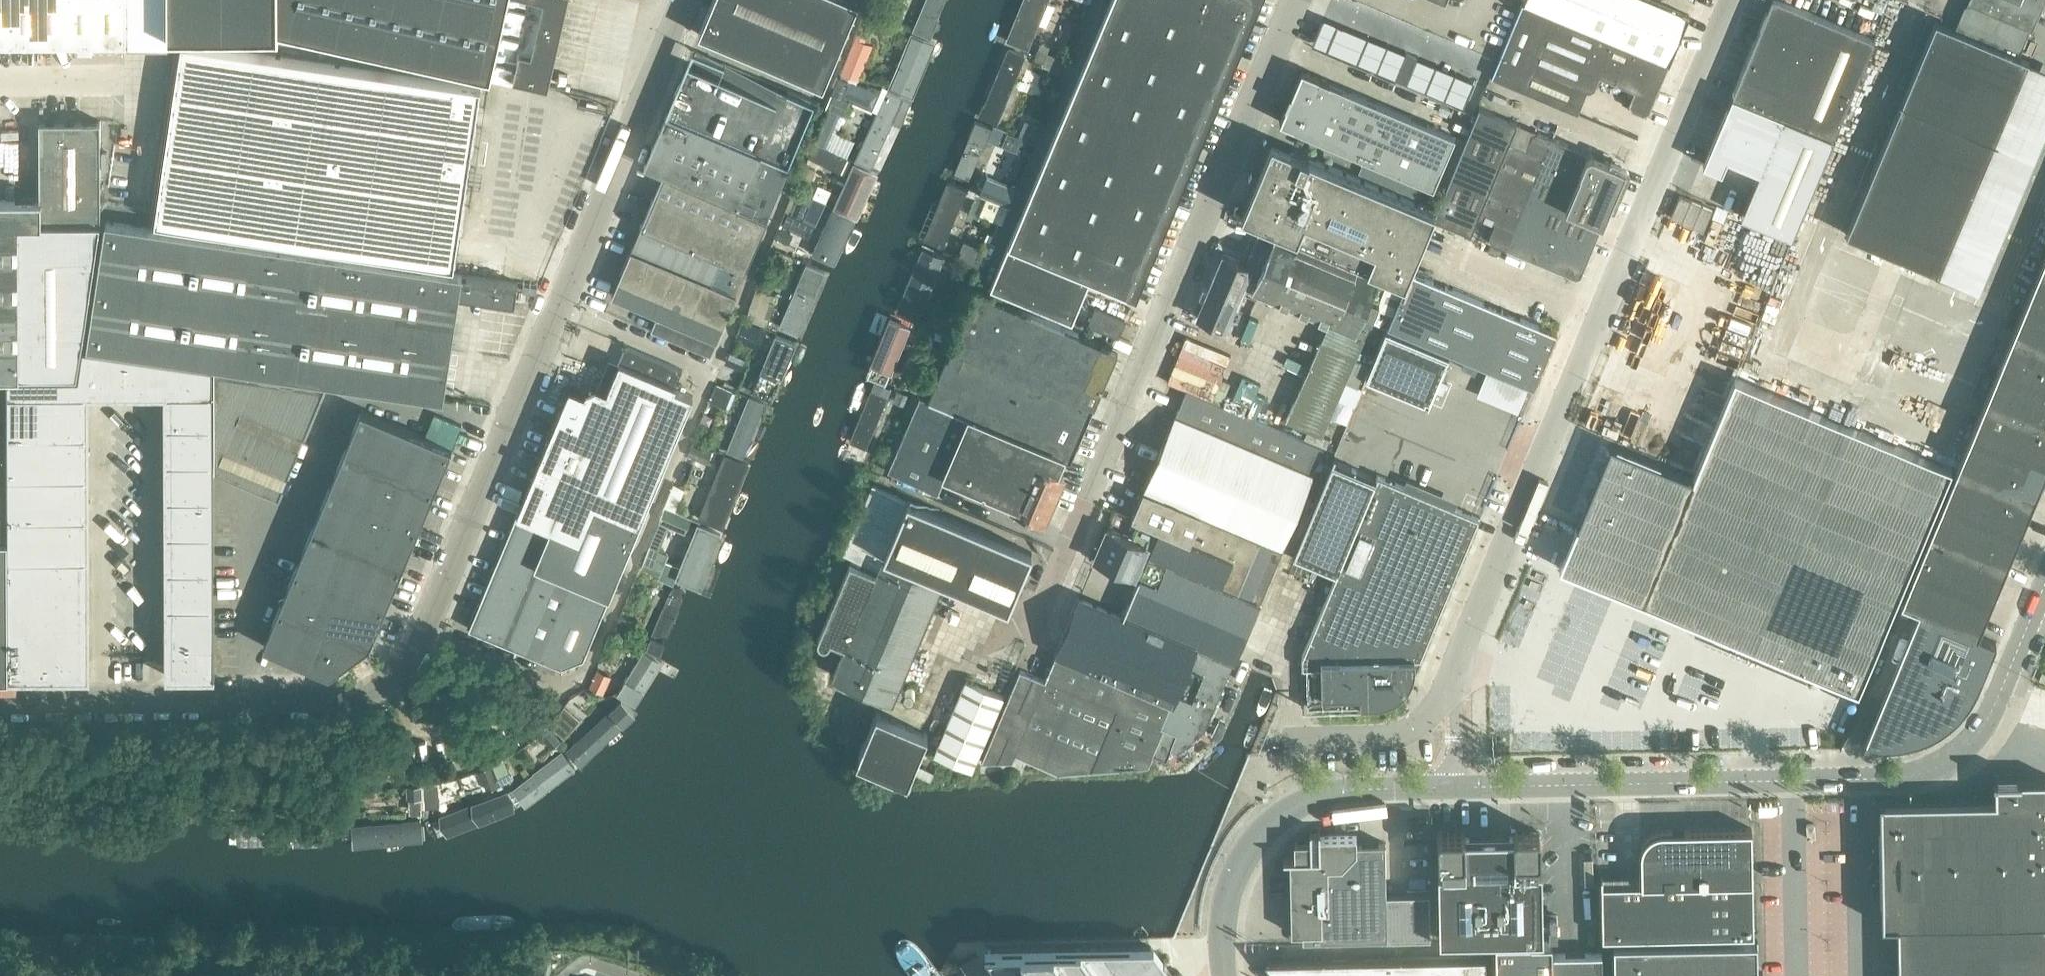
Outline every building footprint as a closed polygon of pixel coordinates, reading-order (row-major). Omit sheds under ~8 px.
[(127,43),(127,45),(169,45),(169,35),(130,36),(135,0),(0,0),(0,44),(127,43)] [(169,35),(280,34),(280,26),(280,0),(135,0),(130,36),(169,35)] [(280,26),(538,84),(540,78),(553,81),(571,0),(280,0),(280,26)] [(824,86),(860,0),(713,0),(699,33),(824,86)] [(932,39),(941,18),(939,17),(946,0),(928,0),(914,31),(932,39)] [(991,285),(1073,319),(1091,277),(1127,293),(1251,0),(1111,0),(1039,172),(991,285)] [(1047,0),(1024,0),(1008,39),(1028,47),(1047,0)] [(1561,0),(1527,0),(1526,3),(1555,15),(1561,0)] [(1653,0),(1561,0),(1555,15),(1669,63),(1689,15),(1653,0)] [(1704,163),(1722,170),(1728,157),(1760,170),(1741,214),(1793,236),(1834,136),(1875,38),(1785,0),(1772,0),(1733,93),(1704,163)] [(1966,4),(1965,4),(1955,27),(1936,19),(1846,233),(1940,272),(2030,59),(2020,54),(2029,31),(2028,30),(2031,25),(2032,25),(2042,0),(1968,0),(1966,4)] [(1524,2),(1492,76),(1578,112),(1588,90),(1589,90),(1595,88),(1600,75),(1635,90),(1630,102),(1632,108),(1644,113),(1649,111),(1669,63),(1555,15),(1526,3),(1524,2)] [(912,34),(889,88),(914,98),(937,44),(912,34)] [(156,222),(317,246),(455,267),(482,86),(183,42),(156,222)] [(642,225),(632,248),(712,281),(737,292),(746,269),(790,164),(800,139),(817,99),(788,87),(788,88),(694,49),(693,49),(667,112),(645,165),(664,172),(641,225),(642,225)] [(997,122),(1025,55),(1010,49),(982,116),(997,122)] [(1055,75),(1059,76),(1065,60),(1040,49),(1036,58),(1044,61),(1043,65),(1049,67),(1055,75)] [(1407,52),(1396,78),(1407,83),(1418,56),(1407,52)] [(1303,69),(1281,121),(1434,186),(1456,134),(1303,69)] [(855,162),(874,170),(894,124),(902,128),(913,101),(886,90),(855,162)] [(1510,140),(1516,126),(1518,122),(1480,106),(1457,162),(1494,178),(1510,140)] [(41,120),(41,199),(41,221),(101,221),(102,221),(101,120),(41,120)] [(1026,120),(1020,135),(1035,141),(1041,126),(1026,120)] [(973,179),(986,145),(987,145),(994,128),(979,122),(973,139),(959,174),(973,179)] [(1002,145),(1019,152),(1027,155),(1033,141),(1008,131),(1002,145)] [(1510,140),(1494,178),(1530,192),(1553,137),(1538,131),(1533,133),(1527,147),(1510,140)] [(1553,137),(1530,192),(1566,207),(1587,155),(1570,148),(1568,143),(1553,137)] [(1436,208),(1273,140),(1272,140),(1258,176),(1242,213),(1405,281),(1436,208)] [(847,156),(825,145),(816,141),(809,157),(818,161),(840,172),(847,156)] [(1603,223),(1610,206),(1614,207),(1614,206),(1629,169),(1629,168),(1629,167),(1629,166),(1628,165),(1627,164),(1612,158),(1612,157),(1611,157),(1609,160),(1592,153),(1587,155),(1566,207),(1603,223)] [(1418,197),(1425,182),(1366,157),(1359,172),(1418,197)] [(1457,162),(1434,217),(1471,233),(1479,214),(1494,178),(1457,162)] [(854,163),(834,209),(859,220),(879,174),(854,163)] [(1496,221),(1490,236),(1492,241),(1507,248),(1530,192),(1494,178),(1479,214),(1496,221)] [(987,193),(1006,202),(1013,187),(993,179),(987,193)] [(968,189),(953,182),(948,180),(924,238),(943,247),(968,189)] [(1530,192),(1507,248),(1543,263),(1566,207),(1530,192)] [(1671,216),(1704,230),(1714,209),(1684,196),(1680,195),(1671,216)] [(984,213),(1003,221),(1010,205),(991,197),(984,213)] [(795,198),(789,211),(805,218),(810,205),(795,198)] [(20,221),(20,199),(0,199),(0,374),(21,374),(20,221)] [(41,199),(20,199),(20,221),(21,374),(78,375),(85,332),(101,221),(41,221),(41,199)] [(1566,207),(1543,263),(1576,277),(1581,274),(1603,223),(1566,207)] [(805,218),(789,211),(781,227),(807,238),(814,223),(805,218)] [(832,211),(812,254),(837,265),(856,220),(832,211)] [(216,365),(326,382),(344,385),(344,384),(345,384),(445,399),(460,294),(476,295),(475,296),(516,302),(519,282),(106,220),(88,346),(215,365),(216,365)] [(1262,228),(1257,239),(1247,263),(1240,289),(1257,296),(1259,292),(1329,321),(1287,419),(1322,434),(1379,300),(1388,280),(1378,276),(1277,234),(1277,235),(1262,228)] [(793,235),(779,229),(774,238),(788,245),(793,235)] [(632,248),(613,294),(658,313),(652,328),(712,353),(717,338),(737,292),(712,281),(632,248)] [(974,278),(979,267),(983,256),(964,248),(960,259),(963,260),(959,272),(974,278)] [(943,258),(922,249),(896,311),(918,320),(943,258)] [(1225,254),(1212,285),(1237,296),(1240,289),(1247,263),(1225,254)] [(779,328),(799,336),(826,273),(806,265),(779,328)] [(2041,266),(2027,299),(2044,307),(2044,267),(2041,266)] [(1388,325),(1534,387),(1558,332),(1411,271),(1388,325)] [(760,279),(757,288),(746,317),(766,324),(771,311),(770,310),(776,294),(771,292),(774,285),(760,279)] [(1198,317),(1216,324),(1224,327),(1229,315),(1237,319),(1242,307),(1234,303),(1237,296),(1212,285),(1198,317)] [(1118,347),(1070,327),(976,288),(953,343),(1094,403),(1118,347)] [(2013,333),(2044,346),(2044,307),(2027,299),(2013,333)] [(941,306),(938,314),(935,312),(930,324),(940,328),(947,308),(941,306)] [(1118,335),(1125,318),(1096,306),(1089,322),(1118,335)] [(871,373),(887,380),(908,328),(892,322),(871,373)] [(1449,355),(1387,329),(1367,376),(1368,377),(1429,402),(1448,356),(1449,355)] [(2013,333),(1999,366),(2044,385),(2044,346),(2013,333)] [(776,336),(752,394),(770,401),(781,375),(784,376),(796,345),(776,336)] [(930,396),(929,398),(1005,431),(1039,445),(1064,456),(1071,459),(1094,403),(953,343),(933,389),(930,396)] [(84,345),(78,377),(8,377),(9,393),(89,393),(167,393),(215,392),(215,365),(88,346),(84,345)] [(470,627),(562,666),(584,657),(694,395),(675,387),(683,369),(626,345),(618,364),(607,391),(603,400),(570,387),(540,460),(524,498),(521,505),(470,627)] [(1356,356),(1330,415),(1348,423),(1361,392),(1350,387),(1352,382),(1359,385),(1369,361),(1356,356)] [(280,494),(326,382),(216,365),(216,466),(280,494)] [(1985,400),(2044,424),(2044,385),(1999,366),(1985,400)] [(918,374),(911,389),(925,395),(932,380),(918,374)] [(10,678),(9,557),(9,517),(9,475),(9,460),(9,434),(9,393),(8,377),(0,377),(0,677),(10,678)] [(1579,519),(1560,566),(1643,601),(1859,691),(1952,467),(1736,377),(1694,478),(1683,504),(1672,529),(1662,554),(1579,519)] [(717,384),(710,400),(726,407),(733,391),(717,384)] [(865,451),(890,390),(875,384),(850,445),(865,451)] [(1209,421),(1207,427),(1313,472),(1323,447),(1187,389),(1177,412),(1182,414),(1184,411),(1209,421)] [(1039,445),(1005,431),(929,398),(929,399),(915,393),(916,391),(914,391),(905,411),(913,414),(889,470),(938,491),(946,473),(1014,503),(1011,507),(1044,521),(1065,474),(1057,470),(1064,456),(1039,445)] [(908,395),(898,391),(894,400),(905,404),(908,395)] [(215,392),(167,393),(167,425),(215,425),(215,392)] [(90,434),(89,393),(9,393),(9,434),(90,434)] [(750,398),(727,452),(743,459),(766,404),(750,398)] [(1985,400),(1972,433),(2044,464),(2044,424),(1985,400)] [(391,468),(408,428),(362,409),(346,449),(391,468)] [(1303,494),(1313,472),(1207,427),(1209,421),(1184,411),(1182,414),(1177,412),(1168,432),(1168,431),(1157,456),(1209,477),(1217,458),(1303,494)] [(167,425),(168,461),(215,461),(215,425),(167,425)] [(391,468),(436,487),(453,447),(408,428),(391,468)] [(1958,467),(2035,498),(2035,497),(2044,472),(2044,464),(1972,433),(1958,467)] [(90,434),(9,434),(9,460),(9,475),(90,475),(90,434)] [(687,454),(698,458),(707,462),(713,449),(693,441),(687,454)] [(1611,443),(1601,469),(1683,504),(1694,478),(1611,443)] [(391,468),(346,449),(329,488),(375,507),(391,468)] [(750,465),(741,461),(726,455),(701,518),(725,528),(750,465)] [(1282,545),(1291,523),(1299,527),(1304,516),(1296,512),(1303,494),(1217,458),(1209,477),(1157,456),(1150,472),(1151,472),(1144,489),(1234,526),(1282,545)] [(1376,478),(1332,460),(1292,554),(1336,572),(1302,655),(1302,667),(1307,667),(1308,706),(1375,704),(1379,704),(1383,703),(1388,702),(1392,700),(1396,698),(1399,696),(1403,693),(1406,690),(1408,686),(1411,682),(1413,679),(1480,516),(1454,505),(1447,522),(1416,509),(1422,493),(1405,486),(1405,485),(1377,473),(1376,478)] [(216,497),(215,461),(168,461),(168,497),(216,497)] [(2034,500),(2035,498),(1958,467),(1944,500),(2020,532),(2034,499),(2034,500)] [(375,507),(420,526),(436,487),(391,468),(375,507)] [(1601,469),(1590,494),(1672,529),(1683,504),(1601,469)] [(90,517),(90,475),(9,475),(9,517),(90,517)] [(375,507),(329,488),(313,527),(359,546),(375,507)] [(1222,555),(1234,526),(1144,489),(1132,516),(1138,518),(1160,528),(1222,555)] [(1590,494),(1579,519),(1662,554),(1672,529),(1590,494)] [(216,533),(216,497),(168,497),(168,533),(216,533)] [(1944,500),(1930,534),(2007,565),(2007,564),(2020,532),(1944,500)] [(665,506),(659,521),(672,525),(682,529),(688,514),(677,510),(665,506)] [(359,546),(404,565),(420,526),(375,507),(359,546)] [(9,517),(9,557),(90,557),(90,517),(9,517)] [(1138,578),(1137,579),(1138,579),(1160,528),(1138,518),(1131,536),(1108,526),(1094,559),(1138,578)] [(679,582),(678,582),(700,592),(724,533),(699,523),(681,566),(682,566),(676,581),(679,582)] [(1281,547),(1282,545),(1234,526),(1222,555),(1160,528),(1138,579),(1137,579),(1123,613),(1176,636),(1236,662),(1284,549),(1285,550),(1286,549),(1281,547)] [(359,546),(313,527),(297,566),(342,585),(359,546)] [(216,569),(216,533),(168,533),(168,569),(216,569)] [(2006,567),(2007,565),(1930,534),(1916,567),(1992,599),(2006,566),(2006,567)] [(342,585),(388,603),(404,565),(359,546),(342,585)] [(647,553),(642,566),(660,574),(659,577),(662,578),(666,579),(673,582),(674,581),(677,572),(666,567),(664,566),(666,561),(647,553)] [(90,677),(90,557),(9,557),(10,678),(90,677)] [(342,585),(297,566),(281,604),(326,623),(342,585)] [(1919,609),(1941,618),(1978,633),(1979,631),(1992,599),(1916,567),(1902,601),(1919,609)] [(216,605),(216,569),(168,569),(168,605),(216,605)] [(326,623),(371,642),(388,603),(342,585),(326,623)] [(672,589),(646,649),(661,655),(688,592),(673,586),(672,589)] [(1080,596),(1056,652),(1057,653),(1161,696),(1168,680),(1159,676),(1176,636),(1123,613),(1080,596)] [(326,623),(281,604),(264,645),(309,664),(326,623)] [(216,677),(216,605),(168,605),(168,677),(216,677)] [(1919,609),(1867,735),(1863,744),(1891,744),(1895,743),(1902,743),(1912,740),(1923,737),(1933,732),(1943,727),(1952,720),(1960,712),(1967,704),(1973,695),(1978,685),(1997,641),(1978,633),(1941,618),(1919,609)] [(628,642),(632,632),(637,622),(620,616),(612,635),(628,642)] [(371,642),(326,623),(309,664),(331,673),(371,643),(371,642)] [(1161,696),(1172,700),(1161,726),(1163,727),(1151,752),(1154,753),(1167,759),(1172,748),(1178,750),(1206,727),(1233,662),(1235,663),(1236,662),(1176,636),(1159,676),(1168,680),(1161,696)] [(1021,669),(982,760),(1010,762),(1016,755),(1059,771),(1089,769),(1149,764),(1154,753),(1151,752),(1163,727),(1161,726),(1172,700),(1161,696),(1057,653),(1050,668),(1048,667),(1046,672),(1048,673),(1046,679),(1021,669)] [(637,707),(662,665),(644,654),(618,695),(637,707)] [(599,669),(591,687),(602,692),(609,673),(599,669)] [(588,734),(567,752),(579,765),(636,717),(624,704),(597,726),(596,725),(587,733),(588,734)] [(559,716),(552,723),(562,733),(569,725),(559,716)] [(539,732),(552,747),(561,739),(548,725),(539,732)] [(526,808),(577,771),(563,752),(512,790),(522,803),(526,808)] [(506,762),(494,767),(501,782),(513,776),(506,762)] [(480,769),(481,772),(488,788),(499,783),(491,765),(480,769)] [(1896,800),(1896,823),(1898,920),(2044,918),(2044,778),(1995,779),(1996,799),(1978,799),(1975,799),(1896,800)] [(424,792),(423,790),(423,785),(409,786),(410,793),(414,793),(415,805),(423,805),(422,792),(424,792)] [(343,788),(334,789),(335,797),(344,797),(343,788)] [(510,794),(433,824),(438,839),(516,810),(510,794)] [(422,820),(352,826),(354,849),(424,844),(422,820)] [(323,822),(229,824),(230,846),(324,844),(323,822)] [(1641,851),(1642,852),(1642,882),(1604,882),(1603,875),(1602,875),(1603,936),(1755,933),(1752,827),(1664,829),(1661,829),(1659,830),(1658,830),(1656,831),(1653,832),(1651,833),(1649,835),(1646,838),(1644,841),(1644,842),(1643,844),(1642,846),(1642,849),(1641,851)] [(1295,858),(1284,858),(1284,859),(1291,859),(1292,932),(1303,932),(1304,939),(1388,937),(1431,936),(1430,906),(1387,907),(1386,842),(1357,843),(1357,835),(1321,836),(1321,830),(1311,830),(1311,843),(1299,844),(1299,841),(1295,841),(1295,858)] [(1514,835),(1490,836),(1492,935),(1544,934),(1543,926),(1549,926),(1558,926),(1558,914),(1543,915),(1542,865),(1538,865),(1538,857),(1539,857),(1540,857),(1541,856),(1541,855),(1542,854),(1542,853),(1541,834),(1541,833),(1541,832),(1540,831),(1539,830),(1538,830),(1537,830),(1518,830),(1517,830),(1516,831),(1515,831),(1515,832),(1514,832),(1514,833),(1514,834),(1514,835)] [(1438,836),(1439,855),(1439,856),(1439,857),(1440,858),(1441,859),(1442,859),(1443,867),(1439,867),(1439,881),(1440,928),(1440,936),(1492,935),(1490,836),(1466,836),(1466,835),(1466,834),(1465,834),(1465,833),(1464,832),(1463,832),(1462,832),(1462,831),(1461,831),(1443,832),(1442,832),(1441,832),(1440,833),(1439,833),(1439,834),(1439,835),(1438,836)] [(1898,920),(1898,923),(1899,975),(2044,975),(2044,918),(1898,920)] [(1603,952),(1552,953),(1552,939),(1496,940),(1497,975),(1603,975),(1603,952)] [(1758,940),(1748,940),(1614,943),(1615,975),(1759,975),(1758,940)] [(989,945),(1004,967),(995,973),(997,975),(1177,975),(1165,959),(1164,959),(1155,946),(1000,946),(989,945)] [(1269,959),(1267,960),(1279,975),(1486,975),(1486,955),(1269,959)]
